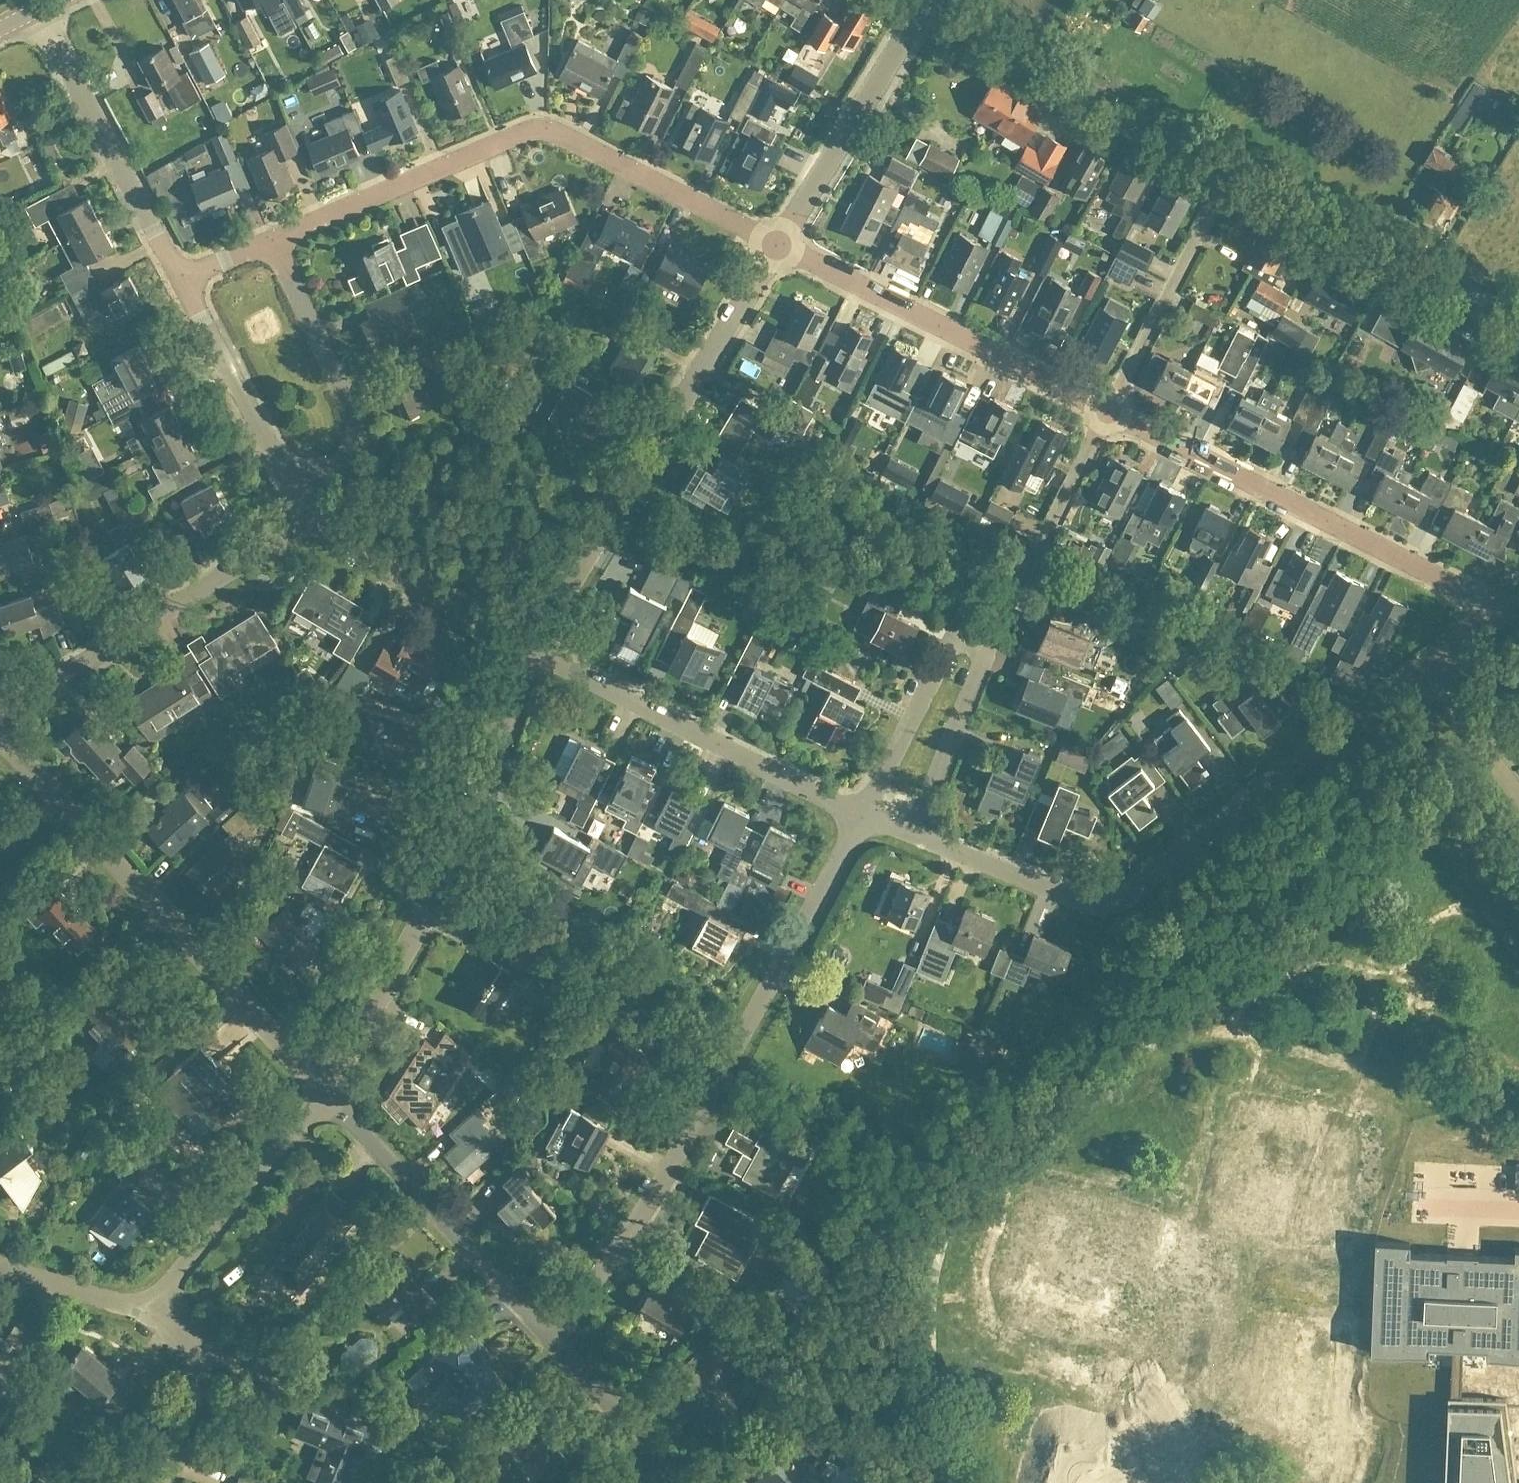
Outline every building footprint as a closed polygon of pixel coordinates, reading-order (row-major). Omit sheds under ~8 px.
[(182,20),(191,38),(214,26),(205,8),(201,0),(172,0),(182,20)] [(267,11),(266,11),(267,13),(279,36),(296,28),(283,2),(279,4),(277,0),(262,0),(267,11)] [(294,20),(305,14),(296,0),(282,0),(294,20)] [(384,10),(400,0),(378,0),(384,10)] [(780,7),(796,16),(790,26),(809,38),(822,15),(812,9),(818,0),(784,0),(780,7)] [(808,40),(827,51),(835,38),(856,50),(865,34),(862,32),(878,5),(870,0),(851,0),(839,20),(842,21),(840,23),(824,13),(808,40)] [(1149,0),(1145,0),(1138,11),(1153,20),(1160,7),(1149,0)] [(521,39),(532,34),(521,11),(499,21),(511,48),(483,60),(495,88),(535,70),(521,39)] [(1139,14),(1131,27),(1139,33),(1148,20),(1139,14)] [(259,42),(247,17),(235,23),(247,48),(259,42)] [(712,44),(720,31),(704,22),(697,35),(712,44)] [(455,59),(465,55),(454,30),(445,34),(455,59)] [(629,35),(616,60),(628,65),(641,41),(629,35)] [(356,36),(348,38),(353,56),(362,54),(356,36)] [(612,70),(601,64),(605,55),(578,40),(559,76),(598,97),(612,70)] [(208,45),(190,54),(206,85),(224,76),(208,45)] [(199,99),(186,72),(178,76),(163,48),(141,60),(156,89),(167,83),(181,109),(199,99)] [(674,84),(675,85),(685,90),(702,56),(691,50),(674,84)] [(395,86),(407,82),(396,56),(384,61),(395,86)] [(447,118),(475,105),(457,65),(440,72),(435,60),(416,69),(421,81),(429,77),(447,118)] [(796,67),(786,83),(809,96),(818,80),(796,67)] [(327,82),(330,89),(339,86),(332,69),(312,78),(316,87),(327,82)] [(651,133),(672,90),(645,77),(632,105),(624,101),(617,115),(651,133)] [(757,98),(749,115),(766,124),(775,107),(787,113),(796,95),(766,80),(757,98)] [(975,117),(998,131),(1020,94),(997,80),(975,117)] [(746,83),(728,118),(740,124),(758,90),(746,83)] [(148,122),(164,113),(152,91),(136,100),(148,122)] [(416,136),(414,132),(416,131),(399,91),(370,104),(379,126),(362,133),(370,150),(387,143),(387,144),(402,137),(404,141),(416,136)] [(1020,94),(998,131),(1022,145),(1044,108),(1020,94)] [(18,137),(10,121),(13,119),(8,108),(5,109),(0,98),(0,139),(3,145),(18,137)] [(691,105),(672,144),(707,161),(726,122),(691,105)] [(349,134),(359,129),(351,110),(323,122),(328,136),(307,145),(318,173),(358,156),(349,134)] [(168,115),(155,121),(160,132),(173,126),(168,115)] [(758,189),(778,150),(769,145),(775,133),(747,120),(741,131),(751,136),(739,161),(743,163),(736,178),(758,189)] [(263,135),(270,151),(248,161),(265,198),(293,185),(281,159),(296,152),(284,125),(263,135)] [(1088,134),(1068,169),(1062,180),(1075,188),(1087,194),(1096,177),(1094,176),(1111,146),(1088,134)] [(222,162),(232,158),(223,136),(213,140),(222,162)] [(1038,154),(1026,147),(1015,166),(1044,183),(1056,164),(1055,164),(1064,147),(1048,138),(1038,154)] [(202,143),(184,153),(191,165),(209,156),(202,143)] [(948,178),(957,160),(928,145),(919,163),(948,178)] [(1423,163),(1435,170),(1427,185),(1429,187),(1423,197),(1428,200),(1417,216),(1429,223),(1430,228),(1436,231),(1440,230),(1442,231),(1459,204),(1462,206),(1466,199),(1451,190),(1456,183),(1449,179),(1459,162),(1434,145),(1423,163)] [(1128,157),(1110,188),(1110,189),(1104,199),(1113,205),(1109,212),(1120,218),(1110,236),(1120,241),(1132,220),(1122,214),(1124,211),(1126,212),(1132,201),(1150,169),(1128,157)] [(898,184),(899,184),(905,187),(913,171),(890,159),(878,182),(868,177),(841,231),(869,245),(880,222),(890,227),(898,211),(887,205),(898,184)] [(202,213),(237,198),(226,171),(191,185),(202,213)] [(1039,187),(1020,176),(1007,198),(1027,209),(1039,187)] [(1170,233),(1191,191),(1167,179),(1146,221),(1170,233)] [(1046,189),(1033,212),(1046,219),(1059,197),(1046,189)] [(572,223),(560,193),(558,190),(557,190),(559,194),(523,208),(522,205),(521,205),(525,216),(513,221),(513,220),(512,220),(512,222),(528,259),(543,253),(537,239),(572,223)] [(61,244),(100,224),(86,198),(58,213),(49,195),(25,208),(35,227),(48,220),(61,244)] [(511,255),(499,227),(489,201),(466,211),(455,216),(457,222),(443,228),(450,243),(455,255),(455,256),(471,249),(479,268),(511,255)] [(902,233),(891,256),(914,267),(936,220),(910,208),(903,204),(891,228),(902,233)] [(586,235),(575,258),(567,273),(586,283),(605,246),(633,260),(646,234),(610,215),(597,241),(586,235)] [(1013,222),(1001,215),(988,241),(1001,247),(1013,222)] [(1278,276),(1295,245),(1291,243),(1294,237),(1265,221),(1244,258),(1278,276)] [(100,224),(61,244),(73,268),(60,274),(70,294),(95,280),(85,262),(113,248),(100,224)] [(400,275),(404,285),(404,286),(418,280),(414,269),(428,263),(416,232),(401,239),(404,248),(392,253),(388,245),(387,245),(385,240),(370,247),(372,251),(352,259),(359,276),(346,281),(352,295),(400,275)] [(1046,278),(1064,242),(1050,235),(1032,271),(1046,278)] [(965,293),(986,250),(959,236),(938,279),(965,293)] [(1115,256),(1138,267),(1144,271),(1153,253),(1125,238),(1115,256)] [(689,300),(706,265),(705,264),(704,267),(669,249),(671,246),(670,245),(665,254),(653,248),(634,285),(647,292),(655,278),(689,295),(687,299),(689,300)] [(1020,294),(1026,281),(1013,274),(1019,262),(1002,254),(996,267),(1000,269),(983,302),(1007,314),(1018,293),(1020,294)] [(1138,267),(1115,256),(1106,275),(1129,286),(1138,267)] [(1350,323),(1365,294),(1320,271),(1305,300),(1350,323)] [(1088,273),(1078,294),(1091,300),(1101,279),(1088,273)] [(95,280),(70,294),(85,321),(110,308),(116,319),(143,305),(128,277),(100,291),(95,280)] [(1289,296),(1260,280),(1245,307),(1275,323),(1289,296)] [(1053,337),(1059,323),(1064,325),(1077,298),(1067,293),(1069,289),(1053,282),(1031,326),(1053,337)] [(27,311),(41,297),(30,285),(15,300),(27,311)] [(405,305),(414,300),(409,288),(382,301),(387,312),(362,324),(375,351),(418,331),(405,305)] [(1100,310),(1080,350),(1105,363),(1125,323),(1122,321),(1127,310),(1109,300),(1103,311),(1100,310)] [(1213,327),(1219,315),(1193,302),(1187,314),(1213,327)] [(801,304),(785,336),(777,331),(765,356),(762,363),(784,375),(788,367),(788,368),(798,348),(794,346),(796,342),(810,349),(826,316),(801,304)] [(1373,332),(1410,353),(1416,372),(1439,365),(1453,373),(1451,376),(1452,377),(1472,343),(1441,326),(1442,324),(1425,314),(1414,334),(1401,327),(1405,320),(1386,309),(1373,332)] [(637,389),(641,383),(658,354),(634,340),(642,328),(620,315),(607,335),(628,348),(612,374),(637,389)] [(1293,349),(1305,331),(1282,316),(1270,334),(1293,349)] [(851,395),(867,362),(862,359),(872,339),(850,329),(832,364),(820,358),(810,376),(824,383),(829,373),(843,380),(838,388),(851,395)] [(1213,380),(1229,387),(1253,339),(1234,330),(1213,373),(1194,364),(1190,373),(1176,399),(1200,411),(1212,385),(1211,384),(1213,380)] [(1253,339),(1229,387),(1241,393),(1267,340),(1256,334),(1253,339)] [(76,359),(88,353),(83,341),(70,347),(76,359)] [(108,416),(133,403),(126,388),(152,374),(138,346),(111,360),(116,371),(92,384),(108,416)] [(430,406),(423,391),(445,382),(429,346),(406,356),(412,370),(387,381),(403,418),(430,406)] [(878,380),(866,403),(882,411),(904,423),(920,390),(909,385),(910,384),(904,381),(914,362),(893,350),(877,380),(878,380)] [(543,377),(534,393),(543,399),(536,410),(546,416),(571,431),(592,397),(570,383),(578,370),(556,357),(543,377)] [(1518,409),(1518,369),(1499,358),(1484,386),(1499,394),(1491,410),(1513,421),(1518,409)] [(1176,399),(1190,373),(1166,361),(1153,388),(1176,399)] [(917,400),(907,420),(923,428),(946,439),(951,442),(954,436),(963,418),(953,414),(966,387),(942,375),(927,405),(917,400)] [(809,376),(796,402),(808,408),(821,382),(809,376)] [(1447,414),(1462,422),(1478,392),(1463,384),(1447,414)] [(1227,425),(1250,437),(1271,396),(1262,392),(1255,406),(1240,399),(1227,425)] [(1292,420),(1303,425),(1316,399),(1305,393),(1292,420)] [(1287,422),(1272,415),(1280,401),(1271,396),(1250,437),(1273,448),(1287,422)] [(1314,431),(1327,404),(1316,399),(1303,425),(1314,431)] [(993,458),(1002,441),(1017,412),(993,400),(980,426),(969,421),(959,441),(993,458)] [(741,401),(710,450),(734,464),(754,433),(770,443),(781,426),(802,439),(815,416),(791,401),(777,423),(741,401)] [(154,445),(182,430),(169,406),(142,420),(133,403),(108,416),(114,426),(128,419),(137,436),(147,431),(154,445)] [(13,427),(29,421),(25,409),(8,414),(13,427)] [(86,415),(67,410),(63,423),(68,434),(83,427),(86,415)] [(863,423),(851,417),(834,451),(851,460),(857,447),(853,445),(863,423)] [(1046,475),(1066,434),(1042,422),(1033,441),(1035,441),(1030,451),(1018,445),(1001,480),(1020,490),(1031,467),(1046,475)] [(1300,463),(1324,475),(1342,439),(1347,429),(1337,424),(1330,438),(1321,434),(1319,438),(1313,436),(1300,463)] [(182,430),(154,445),(161,459),(151,465),(160,483),(147,489),(153,501),(178,488),(169,470),(195,456),(182,430)] [(1376,462),(1389,436),(1377,430),(1364,456),(1376,462)] [(1342,439),(1324,475),(1347,486),(1361,460),(1348,453),(1352,444),(1342,439)] [(750,474),(734,464),(710,450),(702,464),(699,462),(680,492),(702,506),(709,495),(729,507),(727,510),(728,511),(750,474)] [(1371,499),(1394,510),(1407,485),(1412,474),(1399,468),(1403,460),(1383,451),(1372,474),(1381,479),(1371,499)] [(892,481),(894,476),(898,466),(888,461),(881,476),(892,481)] [(1118,517),(1140,475),(1113,462),(1092,504),(1118,517)] [(1438,509),(1450,485),(1427,475),(1420,491),(1407,485),(1394,510),(1417,521),(1425,503),(1438,509)] [(0,478),(0,505),(9,502),(2,477),(0,478)] [(88,492),(94,507),(121,495),(114,480),(88,492)] [(940,481),(938,484),(930,498),(959,514),(968,496),(940,481)] [(214,516),(225,510),(211,484),(182,500),(190,514),(170,525),(182,547),(201,535),(203,538),(221,529),(214,516)] [(1157,485),(1144,513),(1134,509),(1123,532),(1132,537),(1129,542),(1143,549),(1146,542),(1157,547),(1168,525),(1170,526),(1183,498),(1157,485)] [(1441,534),(1464,545),(1476,520),(1463,514),(1471,495),(1450,485),(1438,509),(1450,515),(1441,534)] [(1505,541),(1516,518),(1518,512),(1518,508),(1500,499),(1488,525),(1476,520),(1464,545),(1486,555),(1494,537),(1505,542),(1505,541)] [(66,529),(78,524),(72,508),(52,514),(48,502),(19,512),(28,537),(64,524),(66,529)] [(1187,548),(1188,553),(1196,556),(1200,555),(1203,552),(1209,555),(1197,580),(1208,585),(1219,561),(1210,556),(1215,546),(1216,546),(1229,520),(1218,515),(1219,512),(1210,507),(1208,510),(1206,509),(1188,544),(1187,548)] [(126,543),(141,534),(130,516),(106,531),(117,547),(101,557),(120,587),(145,572),(126,543)] [(1516,518),(1505,541),(1505,542),(1518,536),(1518,517),(1516,518)] [(1249,530),(1236,555),(1231,553),(1221,572),(1248,586),(1239,604),(1237,609),(1246,613),(1248,609),(1250,610),(1269,572),(1257,566),(1270,541),(1249,530)] [(33,565),(24,536),(0,543),(0,576),(14,572),(17,583),(32,578),(28,566),(33,565)] [(1099,541),(1087,564),(1099,570),(1111,548),(1099,541)] [(1279,568),(1265,596),(1272,600),(1272,601),(1294,613),(1318,566),(1295,555),(1287,572),(1279,568)] [(1122,557),(1117,577),(1138,582),(1142,562),(1122,557)] [(673,588),(679,577),(659,567),(654,578),(649,588),(646,587),(642,595),(630,589),(629,588),(618,609),(634,618),(630,627),(606,614),(597,632),(623,646),(627,639),(644,648),(644,647),(665,606),(664,606),(673,588)] [(1318,582),(1289,642),(1304,649),(1309,652),(1324,621),(1341,630),(1362,589),(1336,575),(1330,588),(1318,582)] [(361,607),(360,608),(313,580),(313,579),(312,578),(294,610),(343,639),(336,651),(350,660),(370,627),(369,626),(368,628),(354,620),(362,607),(361,607)] [(903,654),(917,629),(896,618),(906,599),(877,583),(853,629),(872,639),(872,638),(903,654)] [(665,642),(680,650),(671,669),(690,678),(692,674),(711,683),(725,653),(687,635),(707,594),(691,587),(665,642)] [(64,626),(56,604),(35,611),(30,596),(0,606),(0,611),(8,634),(38,623),(43,639),(64,626)] [(1397,625),(1405,608),(1381,596),(1366,624),(1360,620),(1342,655),(1363,666),(1378,638),(1387,643),(1389,640),(1393,642),(1400,627),(1397,625)] [(1050,621),(1038,650),(1072,663),(1091,671),(1101,646),(1116,640),(1119,631),(1105,625),(1069,611),(1056,606),(1050,621)] [(225,673),(272,644),(253,614),(205,644),(212,655),(198,664),(217,695),(233,686),(225,673)] [(754,668),(763,650),(766,652),(768,651),(773,641),(772,639),(770,637),(778,621),(764,614),(728,685),(742,692),(737,702),(756,712),(764,697),(783,707),(792,688),(754,668)] [(426,695),(430,694),(434,688),(433,683),(428,680),(441,658),(407,638),(394,660),(382,654),(371,674),(391,686),(397,675),(408,681),(410,686),(426,695)] [(1175,659),(1182,671),(1198,661),(1190,649),(1175,659)] [(371,677),(350,664),(339,682),(361,695),(371,677)] [(840,723),(855,730),(866,710),(854,703),(862,689),(820,667),(812,683),(830,693),(806,738),(827,749),(840,723)] [(1044,669),(1038,684),(1027,680),(1015,710),(1052,724),(1063,695),(1084,704),(1090,687),(1044,669)] [(202,709),(214,702),(195,672),(183,679),(178,671),(126,704),(151,742),(167,731),(162,724),(197,701),(202,709)] [(1231,737),(1252,721),(1262,734),(1270,728),(1294,709),(1282,699),(1272,683),(1259,675),(1237,691),(1233,695),(1239,703),(1225,713),(1223,711),(1219,714),(1221,716),(1217,719),(1231,737)] [(350,709),(355,693),(331,685),(321,699),(350,709)] [(411,747),(417,729),(362,710),(356,729),(375,735),(367,759),(381,764),(380,766),(399,772),(408,746),(411,747)] [(1208,776),(1194,758),(1206,748),(1178,712),(1165,722),(1169,727),(1153,740),(1190,789),(1208,776)] [(147,763),(132,747),(122,756),(88,718),(65,738),(72,745),(71,746),(70,751),(79,760),(83,760),(84,759),(104,781),(120,767),(134,782),(140,775),(147,763)] [(564,777),(557,790),(577,800),(575,804),(576,805),(568,821),(582,828),(590,812),(596,800),(600,792),(601,790),(591,784),(604,757),(605,756),(569,738),(562,753),(573,759),(564,777)] [(1084,773),(1090,758),(1061,746),(1054,761),(1084,773)] [(997,820),(1007,795),(1022,801),(1038,761),(1012,750),(1003,772),(994,768),(976,812),(997,820)] [(231,763),(242,785),(260,775),(248,754),(231,763)] [(631,757),(605,809),(626,820),(622,827),(637,834),(646,816),(648,812),(637,807),(656,770),(631,757)] [(376,831),(387,799),(348,786),(354,770),(318,758),(312,775),(333,782),(322,813),(376,831)] [(1139,830),(1156,816),(1154,812),(1155,811),(1153,808),(1151,809),(1140,795),(1153,785),(1132,758),(1111,774),(1119,785),(1110,792),(1111,793),(1106,797),(1116,811),(1121,807),(1139,830)] [(213,813),(220,821),(245,798),(230,782),(225,786),(233,794),(213,813)] [(1096,817),(1071,807),(1078,790),(1058,782),(1049,806),(1036,801),(1025,829),(1057,842),(1063,827),(1088,838),(1096,817)] [(149,830),(171,854),(206,822),(202,818),(211,809),(192,788),(182,796),(181,795),(163,812),(166,815),(160,821),(159,820),(157,822),(157,823),(149,830)] [(648,812),(646,816),(656,821),(653,828),(674,838),(669,848),(684,856),(695,834),(684,828),(696,805),(697,803),(672,790),(665,804),(655,799),(648,812)] [(242,840),(266,818),(250,800),(223,825),(231,835),(188,873),(212,901),(233,882),(229,877),(255,854),(242,840)] [(703,819),(694,836),(695,836),(695,837),(706,842),(708,839),(729,849),(720,865),(735,873),(747,849),(736,843),(750,816),(725,803),(714,825),(703,819)] [(281,830),(280,832),(292,839),(297,831),(319,843),(326,830),(291,811),(281,830)] [(743,892),(749,880),(757,864),(778,874),(795,840),(771,828),(758,854),(747,849),(735,873),(729,885),(743,892)] [(324,846),(301,886),(327,900),(335,887),(345,893),(360,866),(355,863),(331,850),(338,837),(326,830),(319,843),(324,846)] [(555,832),(541,857),(564,869),(561,876),(581,887),(593,865),(618,879),(630,858),(593,838),(587,849),(555,832)] [(894,879),(880,912),(887,915),(914,926),(928,893),(894,879)] [(723,963),(739,935),(712,920),(718,909),(673,884),(666,897),(705,919),(691,945),(723,963)] [(71,951),(93,930),(60,894),(48,904),(39,894),(21,911),(35,926),(42,920),(71,951)] [(319,951),(309,940),(322,928),(326,929),(331,918),(305,905),(299,917),(310,922),(299,931),(283,913),(259,934),(274,950),(275,948),(293,968),(302,960),(305,963),(316,953),(319,951)] [(981,953),(994,922),(964,910),(956,928),(944,924),(936,944),(928,940),(915,972),(941,983),(946,971),(954,952),(963,956),(967,947),(981,953)] [(522,938),(527,930),(515,922),(509,931),(522,938)] [(1060,975),(1069,951),(1033,936),(1024,959),(1013,955),(1003,978),(1022,986),(1028,973),(1056,984),(1059,975),(1060,975)] [(526,989),(535,976),(505,956),(498,967),(484,958),(459,995),(488,1015),(513,980),(526,989)] [(888,991),(881,1006),(897,1013),(903,997),(915,969),(903,964),(892,993),(888,991)] [(93,1018),(84,1026),(102,1046),(115,1061),(121,1068),(135,1056),(128,1049),(144,1036),(124,1013),(113,1001),(118,997),(108,987),(84,1008),(93,1018)] [(838,1065),(852,1038),(863,1044),(876,1019),(851,1005),(844,1017),(827,1008),(820,1020),(819,1020),(805,1047),(838,1065)] [(391,1094),(392,1095),(395,1091),(416,1105),(410,1114),(422,1128),(469,1055),(445,1034),(436,1048),(425,1042),(391,1094)] [(637,1078),(647,1058),(613,1040),(590,1084),(618,1099),(630,1075),(637,1078)] [(975,1040),(962,1069),(979,1077),(992,1048),(975,1040)] [(213,1127),(246,1097),(198,1045),(152,1088),(180,1118),(193,1106),(213,1127)] [(464,1175),(477,1164),(499,1144),(480,1123),(485,1119),(476,1109),(454,1129),(462,1139),(456,1144),(445,1155),(464,1176),(464,1175)] [(587,1167),(606,1129),(579,1115),(560,1153),(587,1167)] [(731,1129),(723,1144),(741,1154),(731,1172),(742,1177),(742,1178),(765,1191),(783,1158),(792,1163),(800,1168),(811,1149),(765,1124),(755,1143),(731,1129)] [(40,1180),(23,1158),(33,1151),(19,1132),(0,1146),(0,1180),(22,1210),(40,1180)] [(151,1163),(127,1146),(112,1167),(136,1184),(151,1163)] [(541,1227),(554,1215),(524,1183),(530,1177),(519,1166),(502,1182),(510,1190),(514,1186),(517,1189),(496,1208),(511,1224),(526,1211),(541,1227)] [(124,1245),(151,1212),(120,1187),(93,1219),(124,1245)] [(308,1270),(353,1216),(324,1193),(303,1218),(307,1222),(270,1266),(298,1290),(312,1273),(308,1270)] [(736,1278),(756,1242),(766,1223),(711,1193),(694,1223),(707,1230),(694,1255),(697,1257),(697,1259),(703,1262),(704,1261),(736,1278)] [(1105,1231),(1029,1345),(1105,1395),(1180,1281),(1105,1231)] [(1370,1353),(1428,1356),(1428,1348),(1452,1349),(1462,1349),(1486,1350),(1485,1358),(1518,1360),(1518,1248),(1514,1248),(1514,1258),(1477,1256),(1477,1254),(1446,1253),(1446,1255),(1409,1253),(1409,1244),(1375,1242),(1370,1353)] [(416,1321),(434,1305),(409,1276),(400,1285),(384,1268),(357,1292),(383,1320),(400,1304),(416,1321)] [(676,1331),(697,1295),(659,1273),(638,1309),(676,1331)] [(338,1352),(338,1363),(345,1370),(355,1370),(374,1353),(374,1343),(367,1335),(357,1335),(338,1352)] [(466,1413),(475,1405),(499,1383),(477,1359),(481,1355),(476,1349),(463,1335),(412,1381),(425,1396),(447,1375),(462,1392),(454,1400),(453,1404),(453,1407),(458,1413),(462,1414),(466,1413)] [(25,1354),(0,1339),(0,1386),(3,1388),(25,1354)] [(700,1370),(716,1355),(706,1345),(669,1381),(678,1390),(673,1395),(682,1405),(685,1403),(712,1431),(721,1422),(722,1424),(726,1420),(725,1418),(736,1407),(700,1370)] [(110,1418),(131,1394),(118,1383),(120,1380),(83,1348),(64,1370),(101,1401),(97,1406),(110,1418)] [(1505,1401),(1460,1399),(1462,1349),(1452,1349),(1446,1482),(1516,1482),(1505,1401)] [(0,1407),(0,1436),(15,1413),(2,1404),(0,1407)] [(370,1430),(307,1405),(295,1434),(330,1448),(317,1480),(325,1482),(343,1482),(352,1459),(358,1461),(370,1430)] [(546,1480),(567,1461),(549,1441),(554,1436),(549,1431),(532,1412),(500,1441),(517,1460),(523,1454),(546,1480)] [(802,1475),(809,1467),(789,1447),(756,1482),(757,1482),(794,1482),(802,1475)] [(802,1475),(794,1482),(826,1482),(809,1467),(802,1475)]
